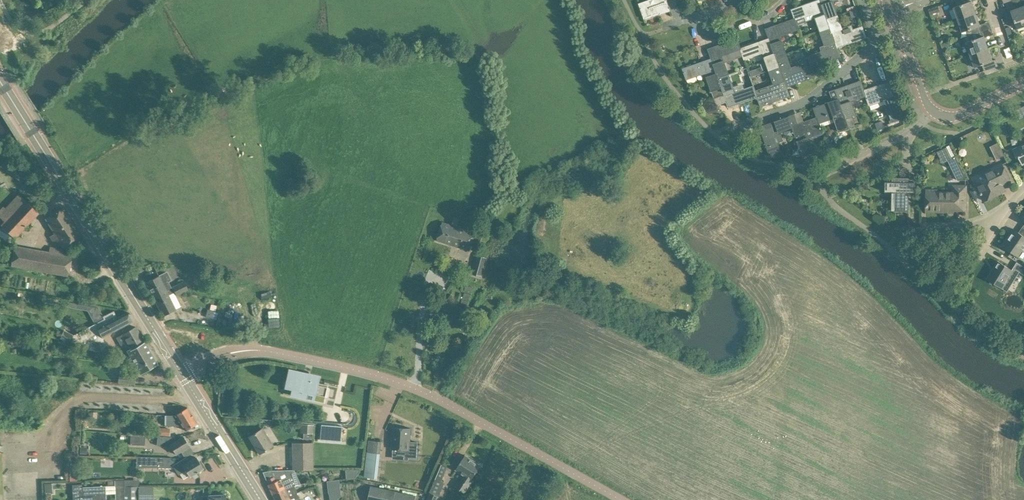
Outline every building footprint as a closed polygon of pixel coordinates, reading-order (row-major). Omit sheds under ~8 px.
[(667,0),(666,0),(648,0),(639,3),(644,19),(660,13),(660,12),(669,9),(669,10),(670,10),(667,0)] [(827,19),(820,0),(819,0),(811,3),(811,2),(791,9),(794,18),(795,20),(804,17),(806,21),(815,18),(820,31),(830,28),(827,19)] [(827,19),(837,15),(832,1),(836,0),(820,0),(827,19)] [(976,13),(972,1),(975,0),(955,0),(957,6),(954,7),(958,20),(976,13)] [(1023,26),(1023,10),(1023,6),(1011,10),(1010,7),(1003,9),(1008,23),(1014,21),(1017,28),(1023,26)] [(976,13),(958,20),(962,32),(966,31),(968,36),(980,32),(980,31),(978,26),(980,26),(976,13)] [(866,37),(862,26),(853,29),(851,25),(842,28),(837,15),(827,19),(830,28),(837,47),(841,57),(837,47),(847,43),(847,44),(866,37)] [(798,29),(795,20),(794,18),(775,25),(776,26),(766,29),(766,28),(766,29),(769,39),(776,58),(787,54),(780,36),(798,29)] [(840,57),(841,57),(837,47),(830,28),(820,31),(825,45),(820,47),(822,51),(808,56),(811,66),(812,67),(831,60),(831,59),(840,56),(840,57)] [(969,41),(966,42),(970,54),(970,55),(988,49),(988,48),(984,36),(982,37),(980,32),(968,36),(969,41)] [(741,50),(741,48),(737,38),(718,45),(718,46),(709,49),(708,49),(712,59),(718,78),(729,74),(724,60),(735,56),(733,53),(741,50)] [(779,67),(776,58),(769,39),(760,42),(760,41),(741,48),(741,50),(745,60),(762,53),(769,71),(779,67)] [(984,70),(998,66),(996,59),(993,60),(988,49),(970,55),(975,67),(982,64),(984,70)] [(800,64),(791,67),(787,54),(776,58),(779,67),(786,87),(787,86),(786,86),(796,82),(796,83),(815,76),(812,67),(811,66),(802,69),(800,64)] [(724,95),(718,78),(712,59),(702,62),(682,68),(686,79),(687,79),(696,76),(701,74),(708,80),(711,91),(714,99),(724,95)] [(881,64),(875,67),(878,74),(884,72),(881,64)] [(790,96),(787,86),(786,87),(779,67),(769,71),(773,84),(769,85),(771,90),(757,95),(757,97),(761,106),(780,99),(789,95),(789,96),(790,96)] [(744,83),(733,86),(729,74),(718,78),(724,95),(728,107),(729,107),(729,106),(738,103),(757,97),(757,95),(754,86),(746,89),(744,83)] [(866,96),(864,90),(861,80),(845,86),(845,87),(836,90),(836,89),(835,89),(839,99),(846,118),(852,116),(855,115),(856,115),(856,114),(851,101),(866,96)] [(889,114),(899,110),(889,81),(889,82),(880,85),(879,84),(864,90),(866,96),(869,105),(879,102),(884,100),(889,113),(888,113),(889,114)] [(849,128),(846,118),(839,99),(830,103),(829,102),(814,108),(817,117),(820,123),(834,118),(839,131),(839,132),(849,128),(850,131),(849,128)] [(719,111),(717,106),(701,111),(705,115),(719,111)] [(820,123),(817,117),(802,122),(802,123),(793,126),(789,116),(788,117),(792,127),(802,155),(813,151),(812,151),(808,138),(823,132),(820,123)] [(852,116),(846,118),(849,128),(855,126),(854,123),(852,116)] [(779,131),(792,127),(788,117),(760,127),(761,127),(764,136),(763,136),(770,156),(781,152),(778,143),(783,141),(779,131)] [(1004,156),(997,143),(990,146),(996,159),(1004,156)] [(1012,149),(1016,157),(1018,157),(1022,165),(1023,164),(1023,144),(1012,149)] [(955,156),(947,160),(958,181),(965,181),(967,180),(955,156)] [(1009,180),(1002,164),(973,178),(984,200),(1004,190),(1001,184),(1009,180)] [(908,192),(909,183),(909,177),(892,177),(892,182),(892,192),(891,210),(908,211),(908,192)] [(950,209),(966,209),(966,186),(954,186),(954,193),(937,192),(937,190),(927,190),(926,211),(948,211),(949,211),(949,210),(950,210),(950,209)] [(15,238),(32,220),(39,213),(25,200),(1,226),(15,238)] [(81,237),(62,208),(46,218),(65,248),(81,237)] [(440,231),(437,240),(469,250),(471,246),(475,232),(442,222),(440,231)] [(1002,245),(1010,251),(1017,256),(1023,247),(1023,236),(1018,232),(1015,230),(1009,239),(1007,237),(1002,245)] [(55,248),(54,253),(14,246),(11,265),(68,276),(71,257),(63,255),(64,250),(55,248)] [(475,256),(470,273),(483,277),(488,259),(475,256)] [(987,279),(1001,288),(1012,270),(998,261),(993,268),(994,268),(992,271),(991,271),(987,279)] [(1013,268),(1023,275),(1023,266),(1017,262),(1013,268)] [(152,293),(169,285),(168,282),(171,280),(167,272),(159,276),(146,282),(152,293)] [(170,298),(168,295),(174,292),(176,296),(188,290),(184,281),(171,288),(169,285),(152,293),(157,304),(170,298)] [(176,310),(170,298),(157,304),(163,316),(176,310)] [(111,333),(124,326),(133,322),(127,312),(117,317),(114,311),(103,317),(104,319),(74,335),(65,330),(62,336),(84,347),(93,350),(98,351),(109,350),(102,338),(111,333)] [(145,342),(145,341),(136,327),(117,337),(122,345),(129,341),(132,347),(133,348),(145,342)] [(141,374),(151,368),(158,364),(145,342),(133,348),(132,347),(127,350),(131,357),(127,359),(130,364),(134,362),(141,374)] [(289,371),(287,379),(293,380),(291,389),(313,394),(312,400),(324,403),(328,385),(317,382),(318,378),(289,371)] [(118,373),(117,382),(135,384),(136,375),(118,373)] [(165,425),(179,425),(181,423),(185,430),(197,423),(187,407),(176,415),(165,415),(165,425)] [(313,434),(314,424),(301,424),(300,433),(313,434)] [(320,439),(340,440),(342,426),(321,424),(320,439)] [(393,427),(392,449),(409,450),(411,428),(393,427)] [(273,445),(262,428),(249,436),(260,453),(273,445)] [(169,437),(169,435),(159,435),(158,445),(171,447),(175,454),(189,445),(184,437),(177,441),(175,437),(169,437)] [(369,440),(367,452),(381,454),(382,442),(369,440)] [(293,442),(293,470),(313,469),(313,442),(293,442)] [(465,493),(468,488),(473,480),(472,479),(481,465),(465,455),(460,463),(456,469),(465,475),(462,481),(460,480),(456,487),(465,493)] [(136,456),(136,467),(176,468),(179,473),(183,479),(189,475),(189,476),(195,473),(203,468),(196,457),(189,462),(186,457),(177,462),(175,464),(171,457),(136,456)] [(437,475),(442,477),(447,467),(442,465),(437,475)] [(292,487),(294,486),(293,484),(291,485),(287,476),(276,481),(274,476),(267,480),(269,485),(268,485),(272,494),(284,488),(285,490),(289,488),(292,487)] [(115,480),(115,485),(115,486),(115,492),(115,499),(138,499),(138,486),(138,480),(115,480)] [(105,486),(82,487),(82,484),(72,484),(72,491),(74,491),(74,499),(106,499),(106,492),(105,486)] [(368,499),(415,499),(416,496),(371,486),(368,499)] [(289,488),(285,490),(284,488),(272,494),(275,499),(301,499),(297,493),(292,495),(289,488)] [(426,499),(439,499),(440,496),(429,492),(426,499)]
